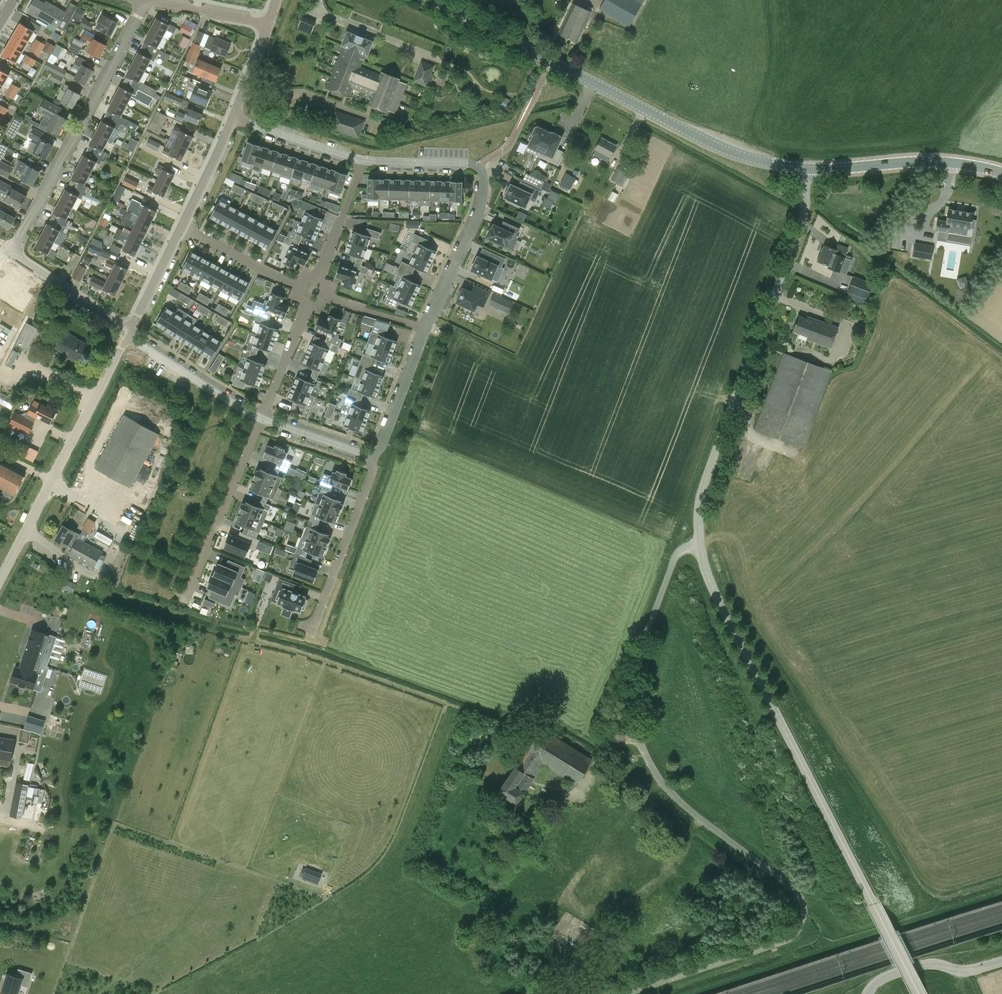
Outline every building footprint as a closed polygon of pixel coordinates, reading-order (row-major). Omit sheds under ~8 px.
[(49,22),(47,26),(55,31),(57,27),(66,12),(50,3),(48,5),(39,0),(34,0),(28,11),(38,17),(38,16),(49,22)] [(645,0),(604,0),(599,9),(630,26),(645,0)] [(577,42),(591,11),(573,3),(559,33),(577,42)] [(80,22),(86,10),(78,6),(72,18),(80,22)] [(118,23),(108,17),(102,14),(95,28),(101,31),(111,36),(118,23)] [(80,25),(91,30),(94,23),(83,18),(80,25)] [(169,22),(168,23),(157,18),(149,32),(162,39),(167,29),(173,33),(176,26),(169,22)] [(180,30),(189,35),(196,23),(186,18),(180,30)] [(298,28),(312,34),(316,24),(302,18),(298,28)] [(15,34),(28,41),(34,31),(21,23),(15,34)] [(231,44),(216,38),(198,30),(194,42),(193,42),(190,49),(199,52),(202,45),(211,50),(226,56),(231,44)] [(342,45),(362,53),(359,60),(363,61),(365,55),(368,55),(373,41),(347,31),(342,45)] [(161,47),(158,46),(162,39),(149,32),(144,42),(142,47),(157,55),(167,60),(170,54),(160,49),(161,47)] [(228,32),(226,38),(231,41),(234,35),(228,32)] [(106,45),(94,39),(88,35),(88,36),(83,33),(81,39),(84,41),(84,42),(91,45),(88,51),(100,57),(106,45)] [(9,44),(22,52),(28,41),(15,34),(9,44)] [(178,44),(186,47),(190,38),(182,35),(178,44)] [(51,54),(51,53),(54,49),(36,38),(32,44),(42,50),(43,49),(51,54)] [(69,49),(78,54),(82,47),(72,42),(69,49)] [(22,52),(9,44),(2,55),(16,63),(22,52)] [(29,49),(39,55),(42,50),(32,44),(29,49)] [(362,53),(342,45),(325,88),(350,98),(353,89),(372,96),(369,105),(388,112),(388,110),(396,113),(407,84),(399,81),(400,79),(382,71),(380,75),(361,67),(363,61),(359,60),(362,53)] [(151,59),(154,61),(157,55),(142,47),(139,52),(134,61),(146,68),(151,59)] [(199,52),(190,49),(186,60),(194,64),(199,52)] [(44,67),(63,77),(67,70),(63,68),(64,66),(62,65),(61,67),(57,65),(56,65),(53,63),(57,56),(51,53),(44,67)] [(23,60),(33,66),(37,60),(27,54),(23,60)] [(93,70),(82,65),(83,63),(76,59),(71,69),(78,73),(75,78),(86,84),(93,70)] [(216,81),(221,68),(199,59),(194,72),(216,81)] [(146,68),(134,61),(126,76),(134,80),(132,85),(145,92),(148,86),(139,82),(146,68)] [(422,62),(417,74),(415,81),(426,85),(433,66),(422,62)] [(41,74),(60,84),(63,77),(44,67),(41,74)] [(3,85),(9,74),(0,69),(0,83),(3,85)] [(211,92),(197,86),(198,84),(192,81),(193,79),(186,75),(181,86),(195,91),(192,98),(206,104),(211,92)] [(123,81),(121,86),(114,98),(127,105),(131,96),(149,105),(154,97),(145,92),(132,85),(123,81)] [(21,87),(10,82),(7,87),(17,93),(21,87)] [(80,94),(69,88),(70,86),(65,83),(62,89),(67,92),(62,102),(73,107),(80,94)] [(4,93),(14,99),(17,93),(7,87),(4,93)] [(181,105),(183,99),(166,92),(163,98),(181,105)] [(505,109),(510,99),(502,95),(497,105),(505,109)] [(54,98),(51,104),(58,107),(61,102),(54,98)] [(124,118),(121,116),(127,105),(114,98),(108,110),(105,115),(129,128),(129,127),(135,131),(138,125),(124,118)] [(39,127),(38,127),(45,131),(46,131),(47,132),(48,129),(59,135),(67,119),(58,114),(60,110),(61,109),(58,107),(51,104),(45,100),(39,111),(45,114),(40,124),(39,127)] [(5,114),(9,108),(0,104),(0,112),(5,114)] [(188,108),(186,114),(178,111),(177,114),(175,113),(176,111),(168,107),(165,113),(183,121),(184,118),(198,124),(202,114),(188,108)] [(163,114),(157,111),(148,128),(159,134),(168,116),(163,114)] [(359,137),(364,121),(336,111),(330,128),(359,137)] [(109,139),(115,127),(118,129),(127,133),(129,128),(105,115),(102,120),(96,132),(109,139)] [(20,125),(23,120),(17,116),(15,119),(14,121),(20,125)] [(172,132),(178,135),(175,142),(187,148),(193,136),(181,130),(182,128),(176,125),(172,132)] [(540,152),(550,132),(537,126),(537,128),(536,127),(532,134),(533,135),(528,146),(540,151),(540,152)] [(32,141),(27,151),(38,157),(40,155),(46,158),(53,145),(42,139),(45,133),(33,127),(28,136),(29,136),(29,137),(37,141),(36,142),(32,141)] [(109,139),(96,132),(87,149),(103,158),(106,152),(107,153),(113,141),(109,139)] [(550,132),(540,152),(540,151),(538,156),(558,165),(564,152),(556,149),(562,138),(559,136),(560,135),(552,132),(552,133),(550,132)] [(131,137),(129,143),(135,146),(138,140),(131,137)] [(610,157),(617,145),(602,137),(595,149),(610,157)] [(146,145),(157,150),(161,143),(150,138),(146,145)] [(187,148),(175,142),(169,139),(166,146),(165,146),(162,153),(169,156),(169,154),(181,160),(187,148)] [(260,145),(248,141),(246,148),(244,147),(242,153),(244,154),(242,160),(253,164),(259,145),(260,145)] [(518,150),(525,152),(528,144),(520,142),(518,150)] [(269,148),(259,145),(253,164),(252,169),(261,172),(263,167),(269,148)] [(279,152),(269,148),(263,167),(272,171),(279,152)] [(103,158),(87,149),(78,166),(90,173),(97,161),(100,163),(103,158)] [(288,155),(279,152),(272,171),(282,174),(288,155)] [(0,173),(4,175),(10,165),(2,161),(4,157),(0,155),(0,172),(0,173)] [(298,158),(288,155),(282,174),(291,177),(298,158)] [(307,161),(298,158),(291,177),(301,180),(307,161)] [(40,171),(29,166),(26,164),(27,163),(19,159),(15,168),(17,169),(15,173),(16,176),(32,185),(40,171)] [(317,164),(307,161),(301,180),(310,183),(317,164)] [(155,172),(161,175),(158,180),(169,185),(174,174),(163,169),(165,166),(159,164),(155,172)] [(326,168),(317,164),(310,183),(320,186),(326,168)] [(93,189),(84,184),(90,173),(78,166),(69,184),(77,188),(90,195),(93,189)] [(336,171),(326,168),(320,186),(329,190),(336,171)] [(617,168),(611,179),(622,185),(628,174),(617,168)] [(347,174),(336,170),(336,171),(329,190),(329,192),(340,196),(347,174)] [(544,181),(526,173),(523,180),(541,189),(544,181)] [(134,189),(138,182),(125,175),(121,182),(134,189)] [(380,178),(368,178),(367,201),(379,201),(379,199),(380,179),(380,178)] [(19,192),(20,190),(0,179),(0,194),(7,198),(5,200),(20,208),(26,196),(19,192)] [(390,179),(380,179),(379,199),(390,199),(390,179)] [(400,180),(390,179),(390,199),(400,199),(400,180)] [(152,193),(153,191),(164,196),(169,185),(158,180),(155,186),(149,184),(146,190),(152,193)] [(410,180),(400,180),(400,199),(410,200),(410,180)] [(420,180),(410,180),(410,200),(420,200),(420,180)] [(430,181),(420,180),(420,200),(419,205),(430,205),(430,200),(430,181)] [(440,181),(430,181),(430,200),(440,201),(440,181)] [(450,181),(440,181),(440,201),(450,201),(450,181)] [(462,181),(450,181),(450,201),(462,201),(462,195),(464,195),(464,188),(462,188),(462,181)] [(549,192),(553,184),(545,181),(541,189),(549,192)] [(234,184),(231,190),(236,192),(239,186),(234,184)] [(505,197),(511,201),(511,202),(517,205),(518,204),(525,207),(529,199),(535,201),(540,191),(526,184),(523,190),(511,184),(510,187),(509,186),(505,194),(506,195),(505,197)] [(243,195),(245,189),(239,186),(236,192),(243,195)] [(266,188),(260,186),(258,191),(263,194),(266,188)] [(98,199),(90,195),(77,188),(74,193),(66,189),(60,201),(72,207),(78,196),(91,203),(94,199),(97,200),(98,199)] [(271,191),(266,188),(263,194),(269,196),(271,191)] [(301,199),(304,193),(297,190),(295,197),(301,199)] [(547,199),(554,203),(557,197),(559,194),(551,190),(547,199)] [(618,194),(613,191),(608,199),(613,202),(618,194)] [(123,194),(117,192),(114,198),(119,201),(123,194)] [(254,193),(251,199),(256,201),(259,195),(254,193)] [(281,195),(275,193),(273,198),(278,201),(281,195)] [(262,204),(265,198),(259,195),(256,201),(262,204)] [(126,210),(151,222),(157,211),(145,205),(145,206),(141,204),(141,202),(132,198),(126,210)] [(220,223),(229,205),(220,200),(220,199),(210,218),(220,223)] [(62,217),(59,222),(66,226),(72,230),(75,224),(66,219),(72,207),(60,201),(53,213),(62,217)] [(273,202),(270,208),(276,210),(279,204),(273,202)] [(282,213),(285,207),(279,204),(276,210),(282,213)] [(230,228),(239,210),(229,205),(220,223),(230,228)] [(301,222),(319,230),(323,220),(324,220),(324,219),(312,214),(315,208),(309,205),(306,211),(306,212),(301,222)] [(4,212),(5,210),(0,207),(0,223),(9,228),(15,218),(4,212)] [(151,222),(126,210),(122,208),(120,213),(130,218),(130,219),(136,223),(134,227),(146,233),(151,222)] [(948,209),(946,221),(937,220),(936,229),(948,232),(950,224),(954,225),(954,227),(962,228),(962,226),(971,228),(973,213),(948,209)] [(239,233),(249,215),(239,210),(230,228),(239,233)] [(526,220),(527,212),(519,211),(518,218),(526,220)] [(249,238),(258,220),(249,215),(239,233),(249,238)] [(109,220),(102,217),(99,224),(106,227),(109,220)] [(258,243),(268,226),(258,220),(249,238),(258,243)] [(54,242),(60,230),(63,232),(66,226),(59,222),(56,228),(48,223),(42,235),(54,242)] [(294,239),(300,242),(303,236),(314,241),(319,230),(301,222),(297,233),(296,233),(297,233),(294,239)] [(490,228),(487,237),(494,240),(493,242),(499,245),(500,243),(507,246),(511,238),(514,240),(519,229),(507,223),(504,229),(494,224),(492,229),(490,228)] [(146,233),(134,227),(133,230),(125,226),(123,229),(112,224),(109,229),(115,232),(140,244),(146,233)] [(268,226),(258,243),(268,248),(268,249),(278,231),(277,230),(277,231),(268,226)] [(349,242),(367,248),(371,237),(379,239),(381,232),(367,228),(365,234),(353,230),(353,231),(349,242)] [(115,232),(113,237),(126,243),(123,250),(135,255),(140,244),(115,232)] [(407,250),(414,254),(432,262),(437,251),(425,246),(428,240),(415,233),(412,240),(407,250)] [(111,243),(113,238),(102,234),(100,239),(111,243)] [(57,252),(50,248),(54,242),(42,235),(35,247),(48,254),(47,255),(54,258),(57,252)] [(300,242),(294,239),(286,236),(284,243),(291,246),(284,262),(283,262),(283,263),(295,268),(296,268),(295,267),(298,262),(305,265),(305,266),(310,254),(310,253),(310,254),(297,248),(300,242)] [(93,238),(90,243),(92,244),(102,249),(101,242),(93,238)] [(355,263),(361,265),(363,259),(364,259),(364,258),(367,248),(349,242),(346,253),(345,252),(345,253),(357,257),(355,263)] [(830,265),(829,268),(840,272),(845,258),(845,257),(848,247),(837,243),(835,249),(825,245),(819,261),(830,265)] [(924,244),(913,243),(911,254),(922,256),(924,244)] [(102,249),(92,244),(89,250),(99,255),(100,254),(102,249)] [(192,274),(202,257),(192,252),(192,251),(182,269),(182,270),(183,269),(192,274)] [(74,252),(72,257),(67,266),(73,269),(81,255),(74,252)] [(484,259),(478,256),(471,270),(483,275),(483,277),(489,280),(489,278),(491,279),(497,266),(501,268),(505,259),(492,253),(489,259),(485,257),(484,259)] [(399,267),(412,274),(415,268),(427,273),(432,262),(414,254),(409,264),(402,261),(399,267)] [(83,261),(89,265),(92,258),(86,255),(83,261)] [(108,258),(105,264),(113,269),(110,276),(122,282),(128,269),(117,263),(117,262),(109,258),(108,257),(108,258)] [(202,280),(211,262),(202,257),(192,274),(202,280)] [(79,263),(72,277),(80,281),(87,268),(89,269),(90,266),(80,261),(79,263)] [(211,285),(221,267),(211,262),(202,280),(211,285)] [(369,268),(361,265),(355,263),(353,270),(340,265),(335,277),(336,277),(343,279),(342,285),(341,285),(354,290),(354,289),(353,289),(359,272),(367,275),(369,268)] [(221,290),(230,272),(221,267),(211,285),(221,290)] [(399,288),(416,296),(421,285),(409,280),(412,274),(399,267),(396,274),(403,277),(399,288)] [(0,286),(0,290),(8,296),(20,277),(13,273),(12,274),(9,272),(0,286)] [(230,295),(240,277),(230,272),(221,290),(230,295)] [(847,292),(867,299),(873,283),(853,275),(847,292)] [(103,291),(104,289),(115,295),(122,282),(110,276),(106,283),(92,276),(89,283),(103,291)] [(20,277),(8,296),(18,303),(29,286),(26,284),(27,282),(20,277)] [(240,277),(230,295),(240,300),(240,301),(250,282),(249,282),(240,277)] [(181,282),(178,287),(184,291),(187,285),(181,282)] [(189,294),(192,288),(187,285),(184,291),(189,294)] [(460,290),(456,298),(458,299),(456,302),(466,306),(465,308),(472,311),(472,309),(474,310),(472,309),(475,303),(484,307),(490,293),(478,287),(475,294),(463,288),(462,291),(460,290)] [(416,296),(399,288),(394,298),(386,295),(383,301),(397,307),(400,301),(411,307),(416,296)] [(266,298),(268,291),(262,289),(260,296),(266,298)] [(357,291),(354,299),(365,302),(368,293),(357,291)] [(200,292),(197,298),(202,302),(206,296),(200,292)] [(263,316),(269,319),(272,312),(285,317),(285,318),(289,305),(281,303),(283,297),(284,297),(272,292),(271,293),(272,293),(266,310),(258,307),(255,314),(263,317),(263,316)] [(181,293),(178,298),(183,302),(187,296),(181,293)] [(494,295),(490,304),(496,307),(500,297),(494,295)] [(189,305),(192,299),(187,296),(183,302),(189,305)] [(208,305),(211,299),(206,296),(202,302),(208,305)] [(200,303),(196,309),(202,312),(205,307),(200,303)] [(219,303),(215,309),(221,312),(224,307),(219,303)] [(165,330),(176,313),(167,307),(167,306),(155,324),(156,324),(165,330)] [(207,316),(211,310),(205,307),(202,312),(207,316)] [(226,316),(230,310),(224,307),(221,312),(226,316)] [(174,335),(185,319),(176,313),(165,330),(174,335)] [(219,314),(215,320),(221,323),(224,318),(219,314)] [(342,320),(342,319),(329,314),(329,315),(330,315),(327,320),(320,317),(315,329),(328,334),(326,340),(339,346),(342,339),(338,338),(339,335),(338,333),(336,332),(341,320),(342,320)] [(831,348),(839,327),(813,317),(812,320),(799,315),(793,330),(808,336),(807,339),(831,348)] [(257,334),(275,340),(278,330),(279,330),(279,329),(267,325),(269,319),(263,316),(263,317),(261,323),(260,323),(261,323),(257,334)] [(226,327),(230,321),(224,318),(221,323),(226,327)] [(183,341),(194,324),(185,319),(174,335),(183,341)] [(192,347),(203,330),(194,324),(183,341),(192,347)] [(375,345),(393,352),(397,341),(385,336),(388,330),(374,325),(367,342),(375,345)] [(202,353),(212,336),(203,330),(192,347),(202,353)] [(77,361),(86,343),(75,338),(76,337),(64,331),(55,348),(66,353),(65,355),(77,361)] [(251,351),(257,354),(259,347),(271,352),(271,351),(275,340),(257,334),(253,345),(252,345),(253,345),(251,351)] [(212,336),(202,353),(211,359),(222,342),(222,341),(222,342),(212,336)] [(307,353),(324,360),(329,349),(329,350),(329,349),(336,352),(339,346),(326,340),(323,347),(311,342),(307,353)] [(361,360),(374,365),(377,359),(389,363),(393,352),(375,345),(371,356),(363,353),(361,360)] [(244,369),(262,375),(266,365),(266,364),(254,360),(257,354),(251,351),(248,358),(244,369)] [(225,357),(220,353),(209,370),(215,373),(225,357)] [(311,375),(317,377),(320,371),(324,360),(307,353),(303,363),(302,363),(302,364),(314,368),(311,375)] [(801,447),(831,371),(784,353),(754,429),(801,447)] [(362,380),(380,387),(384,376),(372,371),(374,365),(361,360),(354,377),(362,380)] [(262,375),(244,369),(240,380),(258,387),(258,386),(262,375)] [(293,387),(310,394),(315,384),(315,383),(317,377),(311,375),(309,381),(297,376),(297,377),(293,387)] [(347,394),(361,400),(364,393),(375,398),(380,387),(362,380),(358,391),(350,388),(347,394)] [(316,397),(310,394),(293,387),(288,398),(299,403),(296,412),(307,417),(316,397)] [(0,391),(0,403),(11,409),(16,400),(0,391)] [(361,400),(347,394),(341,412),(349,415),(366,422),(371,410),(359,406),(361,400)] [(324,405),(326,401),(318,397),(316,400),(324,405)] [(50,423),(56,411),(34,400),(28,413),(29,413),(26,418),(16,413),(10,425),(28,434),(34,422),(33,421),(35,416),(42,420),(43,419),(50,423)] [(327,409),(327,408),(324,416),(331,419),(336,405),(330,402),(327,409)] [(124,414),(95,467),(131,487),(136,478),(143,482),(151,468),(143,464),(149,453),(160,434),(124,414)] [(344,426),(362,433),(366,422),(349,415),(344,426),(344,425),(344,426)] [(23,443),(17,454),(24,457),(29,446),(23,443)] [(274,447),(268,445),(263,456),(278,462),(275,468),(280,470),(287,473),(292,460),(285,457),(287,453),(284,451),(285,448),(276,444),(274,447)] [(26,457),(34,460),(38,450),(30,447),(26,457)] [(3,489),(2,491),(3,494),(7,497),(11,495),(12,493),(14,494),(25,473),(0,460),(0,487),(3,489)] [(273,473),(258,467),(258,469),(257,469),(253,478),(254,479),(278,488),(282,477),(278,475),(280,470),(275,468),(273,473)] [(336,472),(333,471),(331,476),(324,473),(319,486),(322,487),(331,490),(333,484),(348,490),(352,478),(346,476),(347,473),(337,469),(336,472)] [(273,499),(278,488),(254,479),(249,489),(264,495),(261,501),(266,503),(268,497),(273,499)] [(331,490),(322,487),(320,492),(315,504),(320,505),(339,513),(340,513),(343,504),(343,503),(344,501),(329,496),(331,490)] [(259,506),(244,500),(244,502),(243,502),(239,511),(240,512),(264,521),(268,510),(270,505),(266,503),(261,501),(259,506)] [(339,513),(320,505),(316,516),(311,514),(309,520),(314,522),(318,524),(320,518),(335,524),(339,513)] [(264,521),(240,512),(235,522),(250,528),(247,534),(256,538),(259,532),(264,521)] [(288,519),(284,528),(293,532),(297,523),(288,519)] [(311,528),(307,526),(302,537),(307,539),(326,547),(327,547),(331,537),(330,537),(331,535),(316,529),(318,524),(314,522),(311,528)] [(141,527),(135,524),(128,537),(133,540),(141,527)] [(102,551),(78,537),(80,534),(76,532),(63,525),(55,540),(67,547),(68,545),(72,548),(68,555),(92,569),(102,551)] [(282,536),(284,528),(272,525),(271,529),(277,530),(276,534),(282,536)] [(113,540),(97,531),(94,537),(110,546),(113,540)] [(248,534),(245,541),(229,534),(224,547),(246,557),(250,548),(255,551),(260,540),(248,534)] [(326,547),(307,539),(303,550),(301,556),(305,557),(307,552),(322,557),(326,547)] [(308,559),(307,559),(296,555),(291,566),(296,568),(293,575),(314,584),(320,571),(305,565),(308,559)] [(218,563),(213,575),(233,584),(236,576),(240,578),(245,567),(233,562),(230,568),(219,563),(218,563)] [(266,573),(264,579),(271,582),(273,576),(266,573)] [(213,574),(212,574),(207,587),(219,592),(215,600),(230,606),(235,593),(230,591),(233,584),(213,575),(213,574)] [(61,587),(73,593),(77,584),(65,578),(61,587)] [(280,578),(271,600),(272,601),(277,603),(283,605),(282,606),(285,607),(282,614),(290,616),(292,610),(294,611),(295,609),(301,612),(302,609),(303,609),(307,601),(305,600),(307,597),(298,594),(293,592),(295,585),(296,584),(281,578),(280,578)] [(212,607),(214,602),(206,599),(203,605),(212,607)] [(29,652),(26,659),(46,666),(56,637),(32,629),(25,651),(29,652)] [(49,667),(26,659),(23,669),(16,667),(11,682),(19,684),(19,685),(25,687),(25,686),(33,689),(33,688),(41,691),(49,667)] [(29,716),(26,727),(41,732),(45,721),(29,716)] [(541,728),(514,765),(498,791),(517,804),(518,803),(521,805),(524,800),(520,798),(534,777),(544,764),(577,784),(592,760),(541,728)] [(9,765),(14,741),(0,738),(0,764),(9,765)] [(27,758),(22,757),(19,769),(17,781),(10,816),(21,818),(28,783),(26,783),(31,763),(26,762),(27,758)] [(40,788),(29,787),(27,798),(32,799),(31,801),(37,803),(40,788)] [(325,864),(317,862),(314,871),(322,874),(325,864)] [(293,864),(291,872),(299,874),(301,866),(293,864)] [(21,984),(27,986),(31,973),(19,969),(16,976),(8,973),(2,991),(12,993),(17,993),(21,984)]
